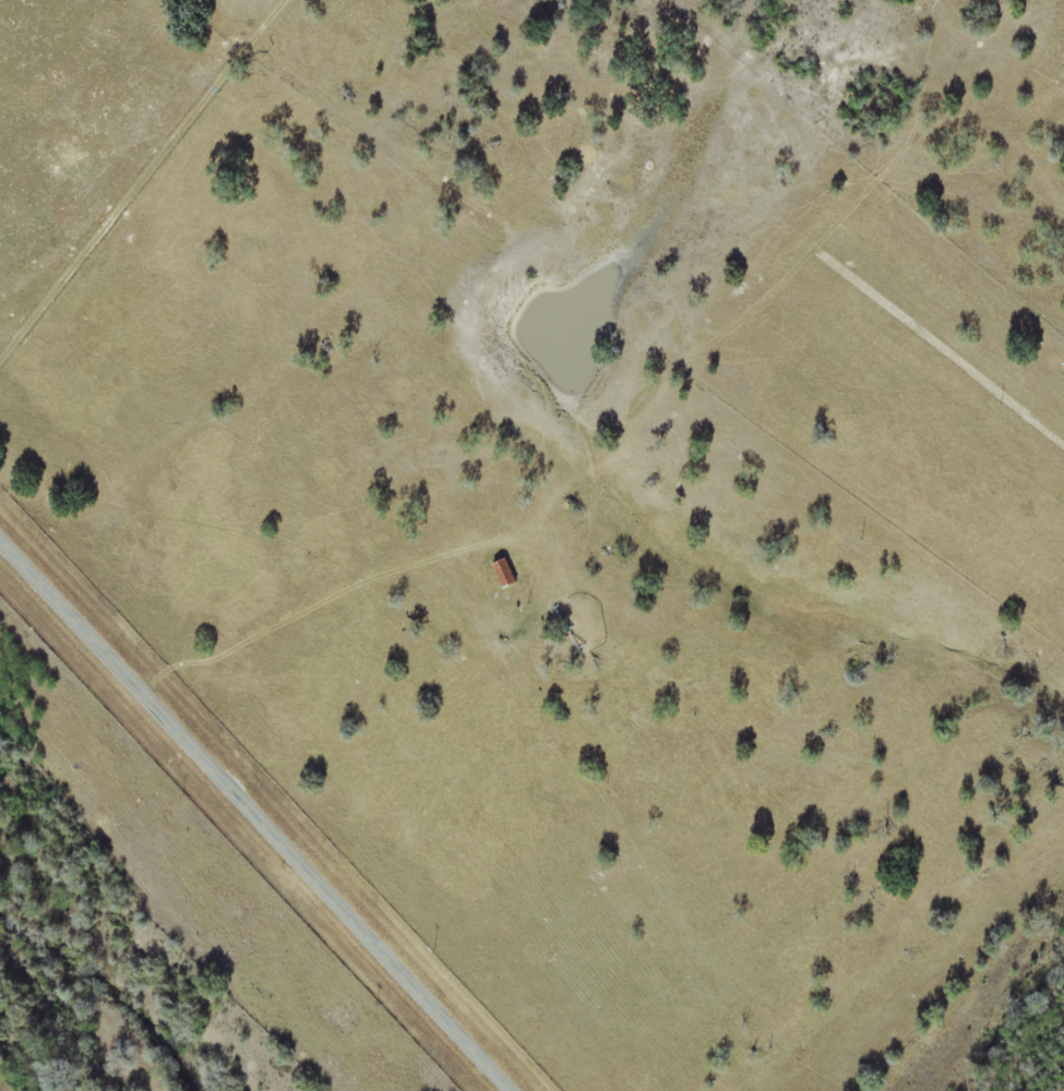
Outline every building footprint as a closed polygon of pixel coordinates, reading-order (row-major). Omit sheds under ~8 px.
[(512,588),(512,561),(501,561),(501,588),(512,588)]
